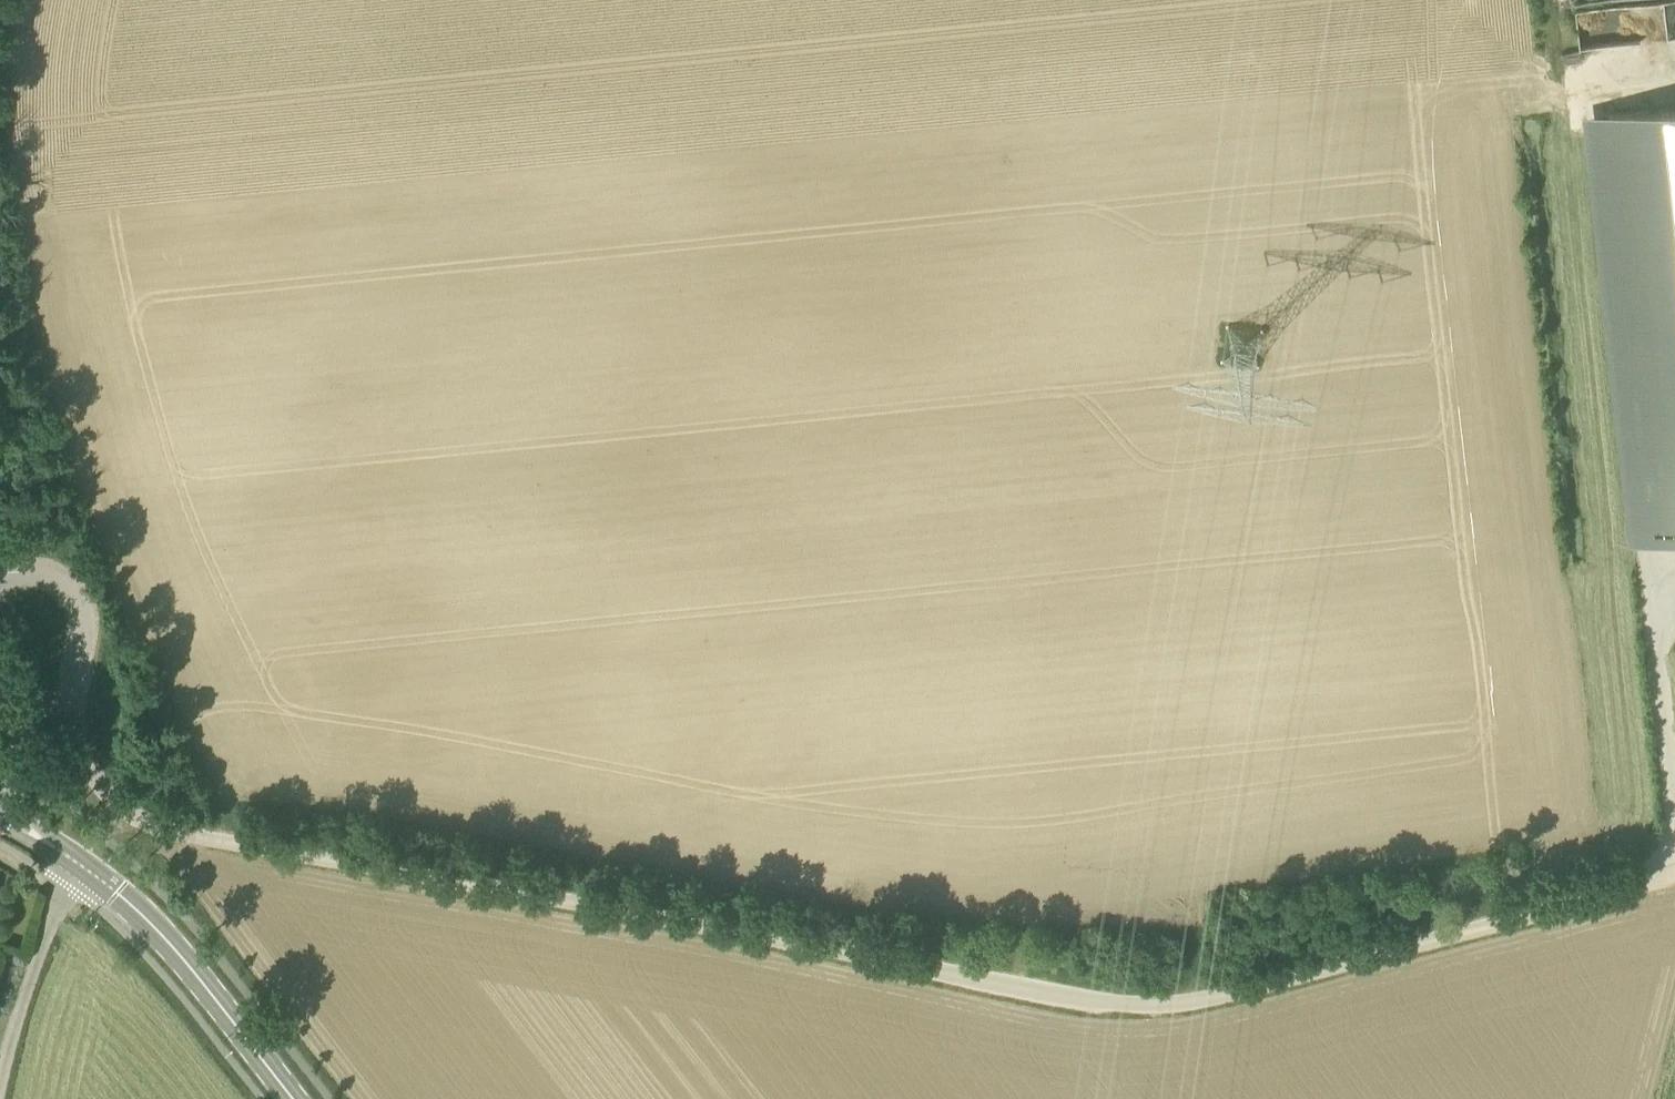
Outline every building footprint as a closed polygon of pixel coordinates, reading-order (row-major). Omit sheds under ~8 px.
[(1633,542),(1674,538),(1674,105),(1608,113),(1589,135),(1633,542)]
